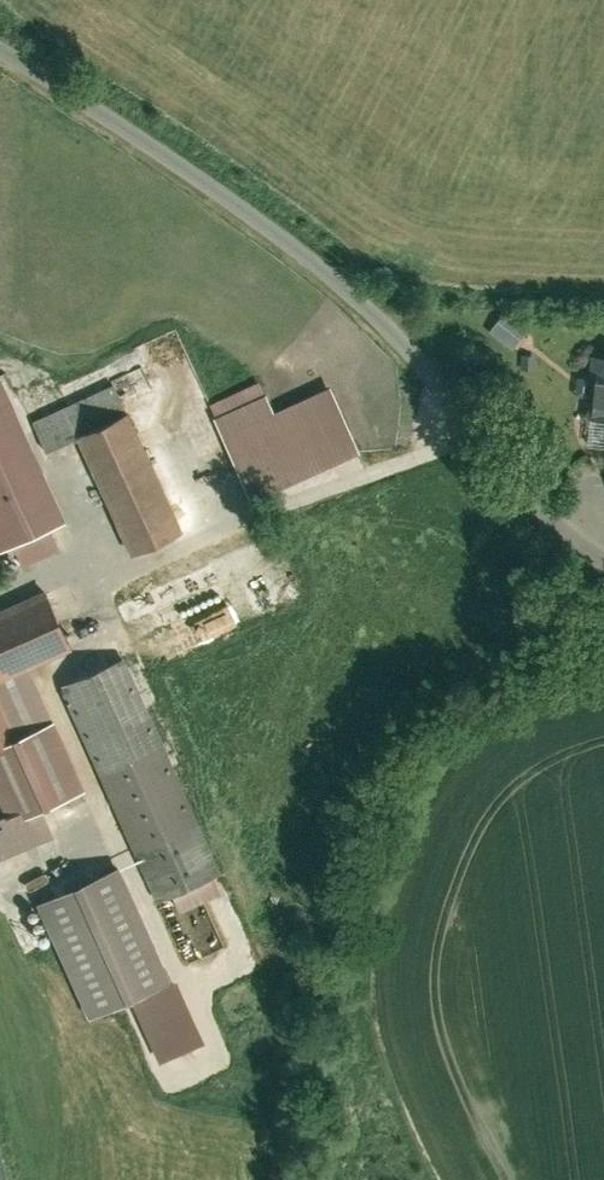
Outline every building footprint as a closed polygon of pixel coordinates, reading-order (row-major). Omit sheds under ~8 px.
[(506,307),(491,329),(516,346),(532,324),(506,307)] [(600,354),(594,409),(603,410),(603,354),(600,354)] [(156,383),(148,365),(120,378),(123,383),(129,396),(156,383)] [(0,381),(0,548),(76,515),(16,374),(0,381)] [(218,400),(224,414),(277,389),(271,376),(218,400)] [(277,389),(224,414),(263,497),(374,446),(344,381),(285,407),(277,389)] [(123,383),(42,420),(53,445),(134,408),(129,396),(123,383)] [(145,556),(193,535),(136,411),(88,433),(145,556)] [(40,664),(83,646),(59,591),(0,616),(0,681),(40,664)] [(132,655),(70,683),(165,892),(227,863),(132,655)] [(94,788),(40,664),(0,681),(0,776),(15,811),(19,820),(54,805),(94,788)] [(0,818),(0,861),(66,833),(54,805),(19,820),(15,811),(0,818)] [(130,865),(51,901),(103,1013),(182,977),(130,865)]
